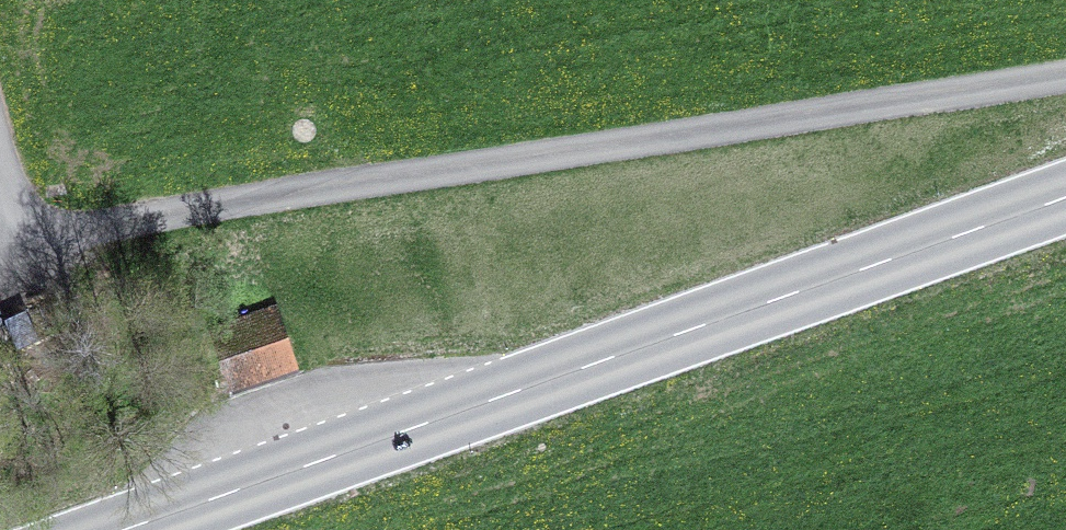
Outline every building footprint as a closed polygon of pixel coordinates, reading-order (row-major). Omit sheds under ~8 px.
[(270,315),(215,334),(234,389),(289,371),(270,315)]
